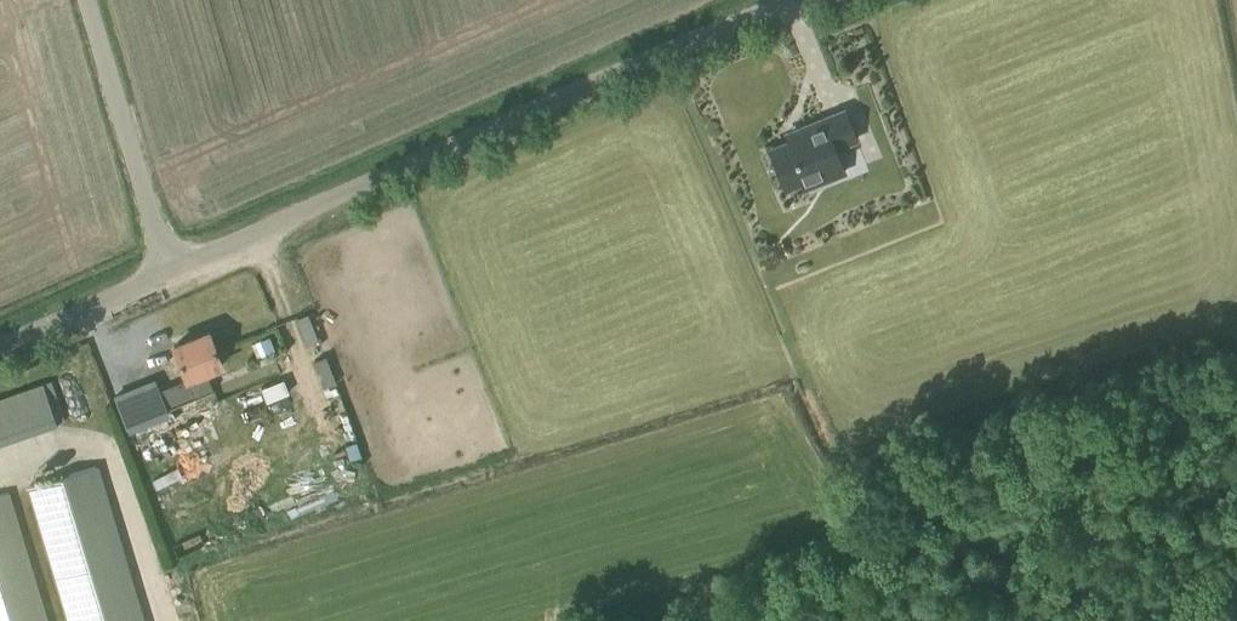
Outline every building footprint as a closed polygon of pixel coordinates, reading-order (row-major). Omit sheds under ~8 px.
[(820,183),(846,172),(836,149),(857,140),(845,110),(801,127),(803,134),(770,148),(787,188),(819,175),(820,183)] [(173,405),(214,388),(207,371),(223,364),(210,331),(175,345),(188,378),(159,390),(155,380),(115,396),(128,430),(175,411),(173,405)] [(58,425),(44,384),(0,399),(0,445),(58,425)] [(97,466),(30,486),(71,620),(144,620),(97,466)] [(9,492),(0,495),(0,620),(48,620),(9,492)]
